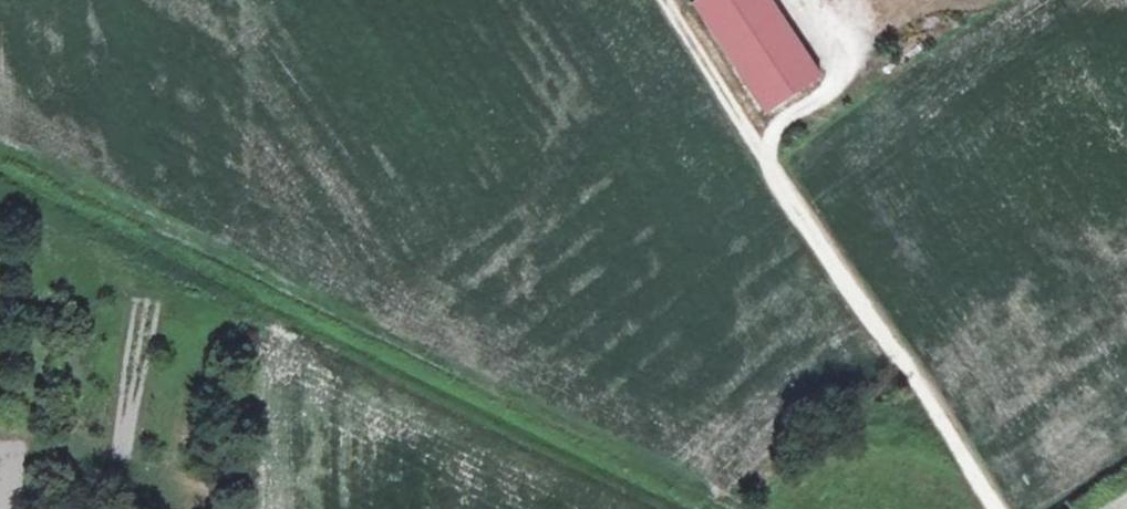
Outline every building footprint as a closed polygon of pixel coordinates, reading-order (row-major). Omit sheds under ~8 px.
[(691,5),(759,122),(823,82),(769,0),(697,0),(691,5)]
